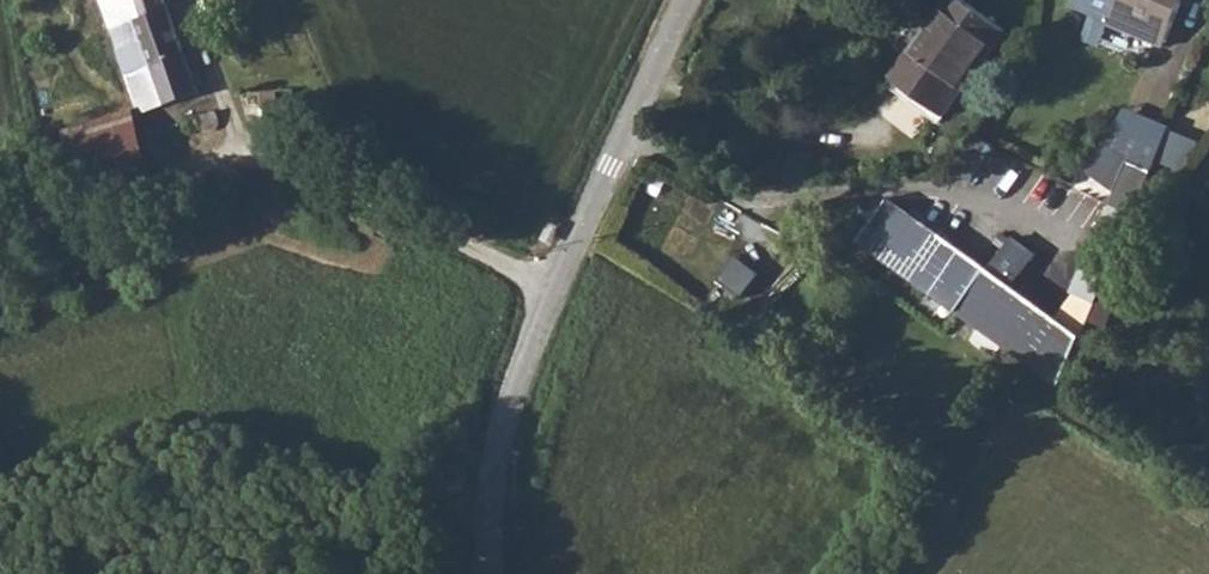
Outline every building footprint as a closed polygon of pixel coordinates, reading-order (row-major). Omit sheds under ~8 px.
[(105,19),(133,102),(194,82),(166,0),(130,0),(133,10),(105,19)] [(890,70),(945,105),(1002,19),(973,0),(937,0),(890,70)] [(1092,8),(1088,19),(1102,25),(1105,14),(1161,35),(1175,0),(1072,0),(1092,8)] [(124,104),(54,124),(73,188),(143,168),(124,104)] [(219,118),(217,104),(180,113),(185,128),(203,123),(207,127),(212,124),(219,118)] [(1114,162),(1065,283),(1091,296),(1146,162),(1119,151),(1114,162)] [(839,228),(885,260),(913,215),(881,192),(861,223),(849,214),(839,228)] [(913,215),(885,260),(1057,376),(1077,327),(913,215)] [(1005,276),(1026,245),(1004,230),(983,261),(1005,276)]
